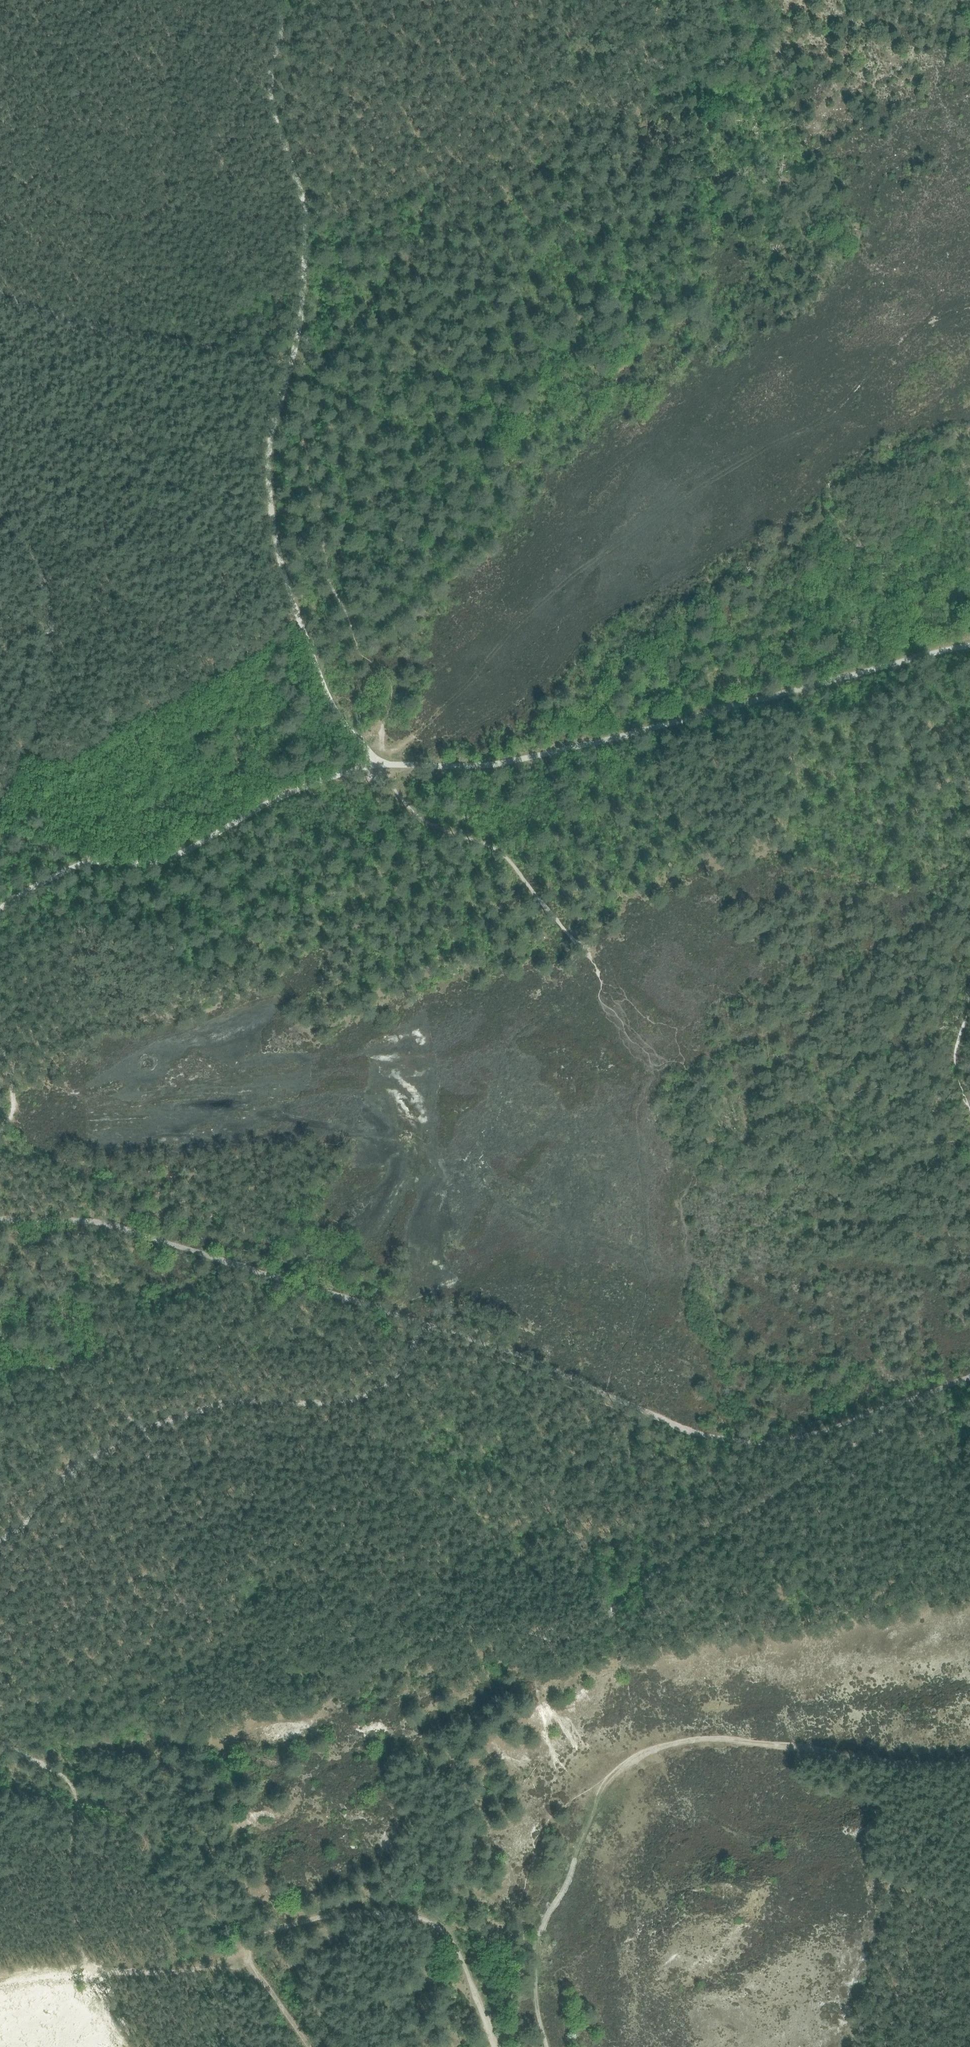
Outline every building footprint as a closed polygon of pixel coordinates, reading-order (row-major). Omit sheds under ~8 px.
[(521,1970),(519,1971),(518,1973),(518,1975),(519,1976),(520,1977),(521,1978),(523,1979),(525,1978),(526,1977),(527,1976),(528,1975),(527,1973),(527,1971),(526,1970),(524,1969),(522,1969),(521,1970)]
